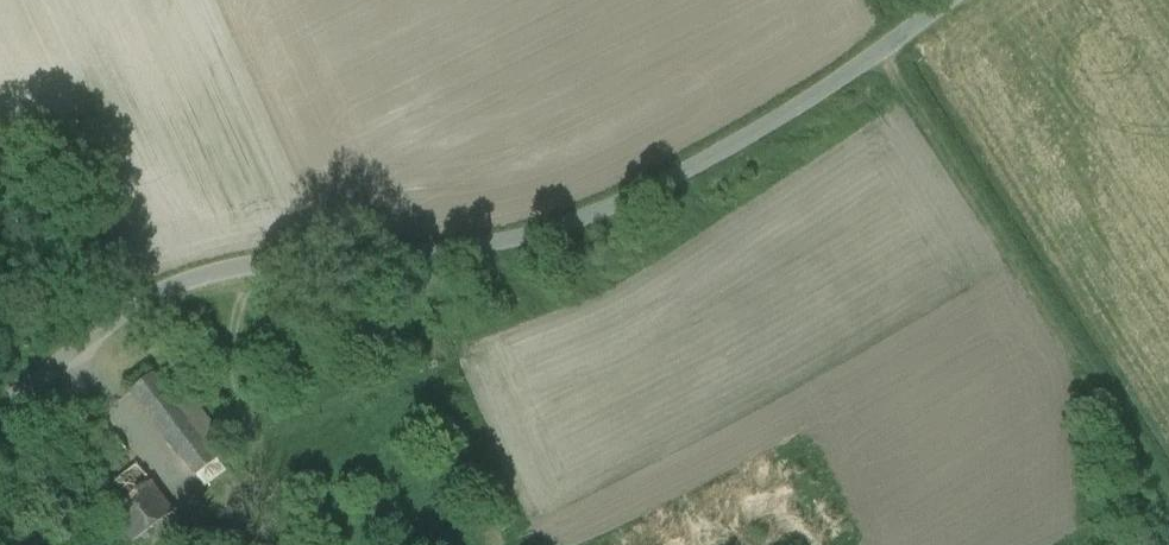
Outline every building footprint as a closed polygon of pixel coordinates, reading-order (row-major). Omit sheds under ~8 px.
[(188,392),(169,366),(155,376),(174,402),(188,392)] [(174,402),(155,376),(133,392),(193,476),(229,450),(188,392),(174,402)] [(104,423),(64,453),(96,495),(136,465),(104,423)] [(136,465),(96,495),(117,522),(142,503),(135,493),(149,482),(136,465)] [(173,514),(149,482),(135,493),(142,503),(117,522),(134,544),(173,514)]
